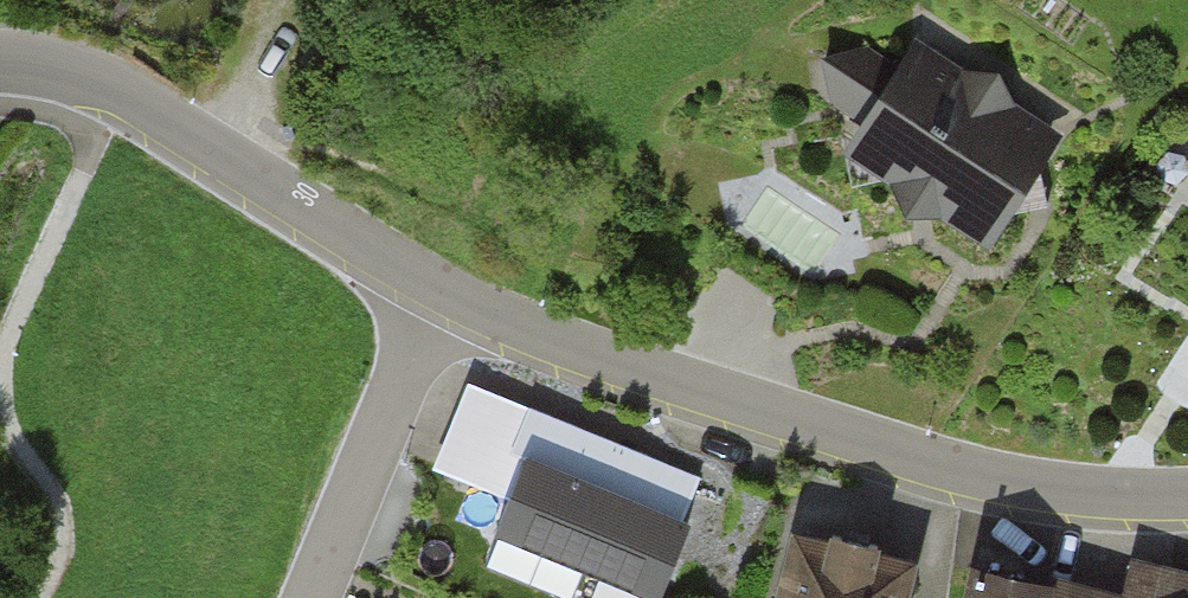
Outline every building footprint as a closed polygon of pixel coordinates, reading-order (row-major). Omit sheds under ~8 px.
[(912,46),(842,158),(980,244),(1050,132),(912,46)] [(466,393),(433,477),(506,507),(488,554),(600,597),(669,597),(691,543),(681,539),(702,486),(466,393)] [(920,576),(793,547),(780,597),(915,597),(920,576)] [(1164,577),(1131,569),(1124,597),(1159,597),(1164,577)] [(1159,597),(1187,597),(1187,583),(1164,577),(1159,597)] [(969,597),(1019,597),(971,588),(969,597)]
